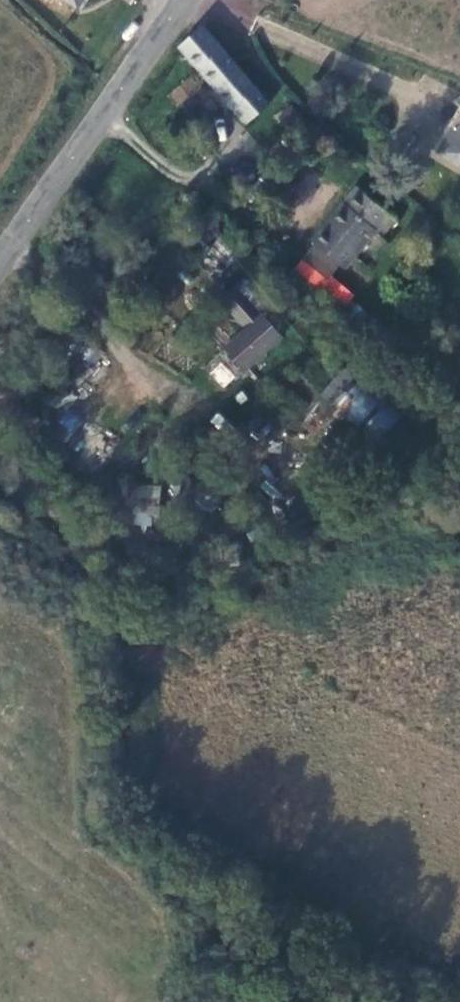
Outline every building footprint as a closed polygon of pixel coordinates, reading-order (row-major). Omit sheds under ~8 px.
[(267,107),(231,60),(202,26),(183,40),(178,46),(244,125),(267,107)] [(439,156),(459,167),(459,117),(439,156)] [(357,189),(310,242),(338,268),(371,230),(379,236),(391,221),(357,189)] [(251,314),(227,291),(213,305),(222,313),(238,328),(251,314)] [(222,313),(213,305),(206,313),(215,321),(222,313)] [(220,350),(245,375),(284,337),(259,311),(220,350)] [(223,362),(210,370),(220,388),(234,380),(223,362)] [(355,391),(342,417),(384,437),(396,411),(355,391)] [(132,484),(131,526),(157,527),(158,485),(132,484)]
